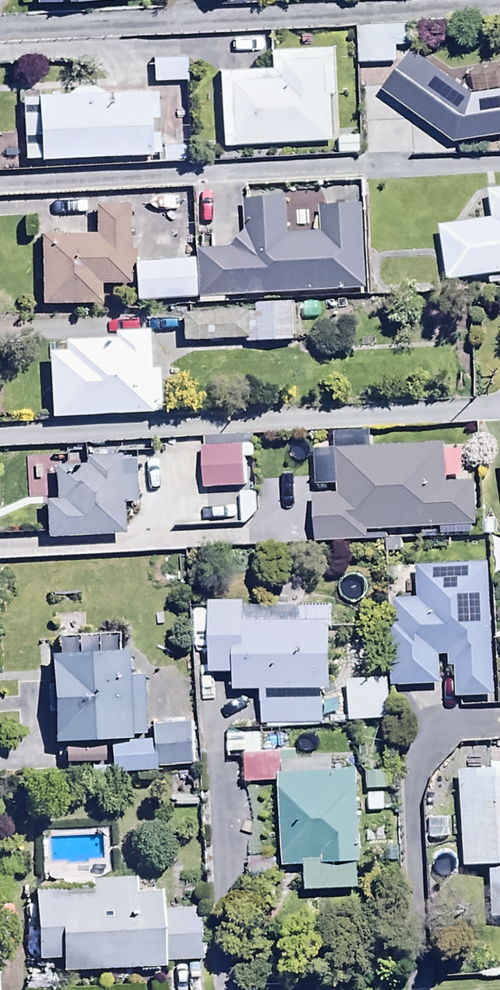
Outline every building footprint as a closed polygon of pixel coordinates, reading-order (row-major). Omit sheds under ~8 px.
[(412,24),(360,27),(362,64),(395,62),(394,48),(413,47),(412,24)] [(216,74),(220,148),(333,142),(331,96),(337,96),(334,48),(267,51),(268,71),(216,74)] [(473,95),(412,51),(381,92),(452,144),(499,138),(499,92),(473,95)] [(151,59),(152,84),(186,83),(185,58),(151,59)] [(39,161),(39,164),(149,161),(149,157),(158,157),(157,134),(149,134),(149,120),(156,120),(155,93),(39,97),(39,94),(20,94),(22,162),(39,161)] [(337,136),(338,156),(363,155),(362,135),(337,136)] [(160,145),(160,166),(192,165),(191,144),(160,145)] [(446,284),(499,276),(499,191),(488,193),(492,220),(438,228),(446,284)] [(242,202),(243,234),(227,249),(193,250),(193,261),(194,300),(195,306),(222,305),(222,298),(365,293),(361,205),(318,207),(319,234),(286,235),(285,200),(242,202)] [(94,237),(38,238),(39,307),(99,306),(99,288),(129,287),(128,207),(93,207),(94,237)] [(132,263),(134,303),(194,300),(193,261),(132,263)] [(180,316),(181,344),(296,343),(295,330),(292,331),(291,305),(254,306),(254,313),(180,316)] [(46,354),(49,420),(159,415),(157,386),(168,385),(167,355),(171,355),(170,335),(107,338),(107,341),(61,344),(62,354),(46,354)] [(473,528),(471,485),(443,486),(442,478),(461,478),(460,451),(442,452),(442,445),(333,450),(335,496),(310,497),(312,544),(365,542),(365,533),(473,528)] [(201,447),(202,490),(243,489),(242,446),(201,447)] [(43,502),(45,541),(110,538),(110,536),(122,535),(121,503),(136,503),(134,460),(120,460),(120,458),(84,459),(84,467),(54,468),(55,502),(43,502)] [(486,505),(486,532),(499,532),(499,505),(486,505)] [(493,697),(487,565),(416,568),(418,600),(392,602),(393,626),(390,626),(393,687),(438,685),(437,657),(449,657),(449,668),(452,668),(454,699),(493,697)] [(259,694),(259,726),(320,726),(320,692),(328,692),(328,608),(243,608),(243,601),(206,601),(206,608),(189,608),(189,627),(208,627),(208,677),(233,677),(233,694),(259,694)] [(141,677),(126,678),(126,652),(50,654),(52,743),(128,741),(128,737),(143,737),(141,677)] [(387,681),(346,683),(348,723),(388,722),(387,681)] [(109,745),(110,772),(195,768),(193,724),(150,726),(151,743),(109,745)] [(244,783),(276,783),(280,868),(302,868),(303,893),(358,891),(356,864),(361,864),(357,772),(350,772),(350,763),(333,764),(333,759),(296,760),(295,751),(261,752),(260,735),(242,736),(244,783)] [(458,772),(464,868),(489,866),(492,918),(499,917),(499,764),(489,765),(489,770),(458,772)] [(89,892),(32,894),(35,962),(59,962),(59,971),(137,968),(137,974),(163,973),(163,965),(205,963),(203,909),(160,911),(160,894),(135,895),(135,880),(89,881),(89,892)]
